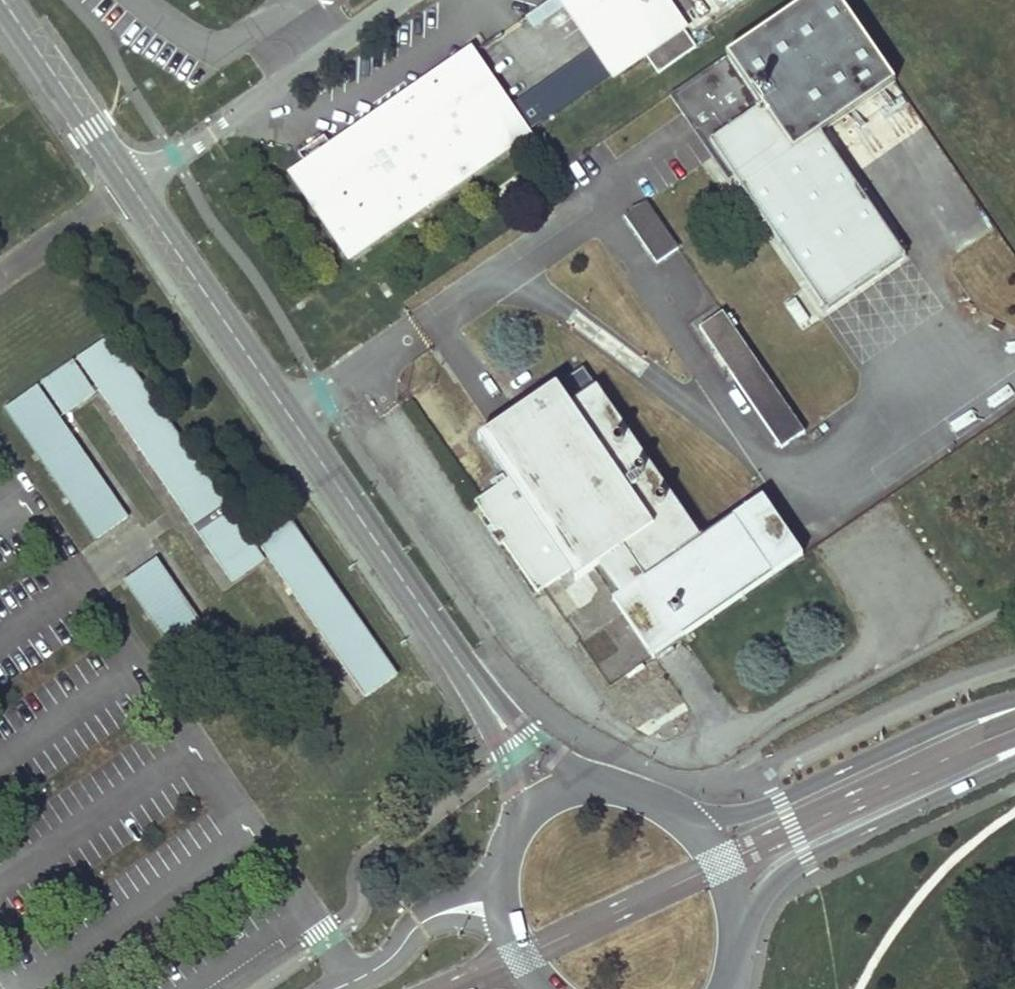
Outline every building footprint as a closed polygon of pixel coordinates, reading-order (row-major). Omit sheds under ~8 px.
[(296,173),(349,252),(525,132),(522,128),(613,66),(615,70),(644,50),(658,70),(696,45),(665,0),(557,0),(561,5),(568,1),(593,38),(503,100),(472,53),(296,173)] [(840,0),(821,0),(732,62),(766,110),(713,146),(827,315),(909,260),(826,139),(901,87),(840,0)] [(686,86),(675,92),(692,122),(713,110),(709,103),(699,109),(686,86)] [(680,246),(648,199),(626,213),(658,261),(680,246)] [(803,430),(721,311),(700,325),(781,444),(803,430)] [(63,418),(104,392),(228,587),(263,565),(116,335),(6,405),(94,543),(129,521),(63,418)] [(580,369),(483,435),(511,477),(477,500),(537,589),(571,567),(577,576),(601,560),(622,592),(615,597),(653,653),(801,553),(762,496),(696,540),(580,369)] [(364,700),(399,677),(291,517),(256,541),(364,700)] [(175,658),(210,635),(159,558),(124,580),(175,658)]
